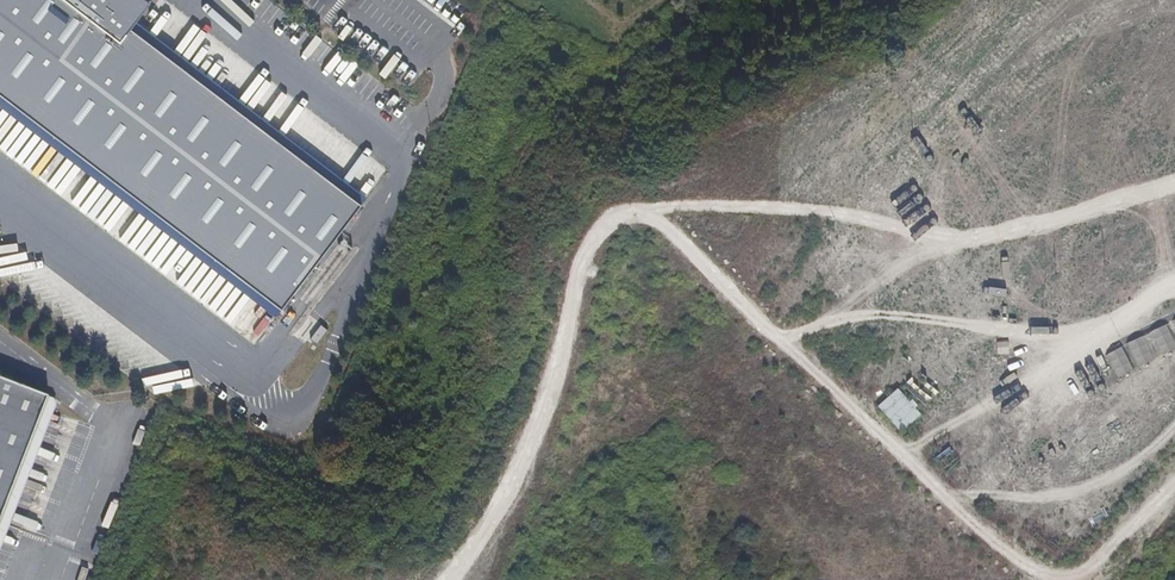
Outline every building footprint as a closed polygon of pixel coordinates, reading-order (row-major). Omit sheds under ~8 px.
[(280,317),(361,211),(129,34),(147,10),(134,0),(0,0),(0,103),(280,317)] [(49,400),(0,367),(0,527),(49,400)] [(898,388),(877,406),(901,432),(921,413),(898,388)]
